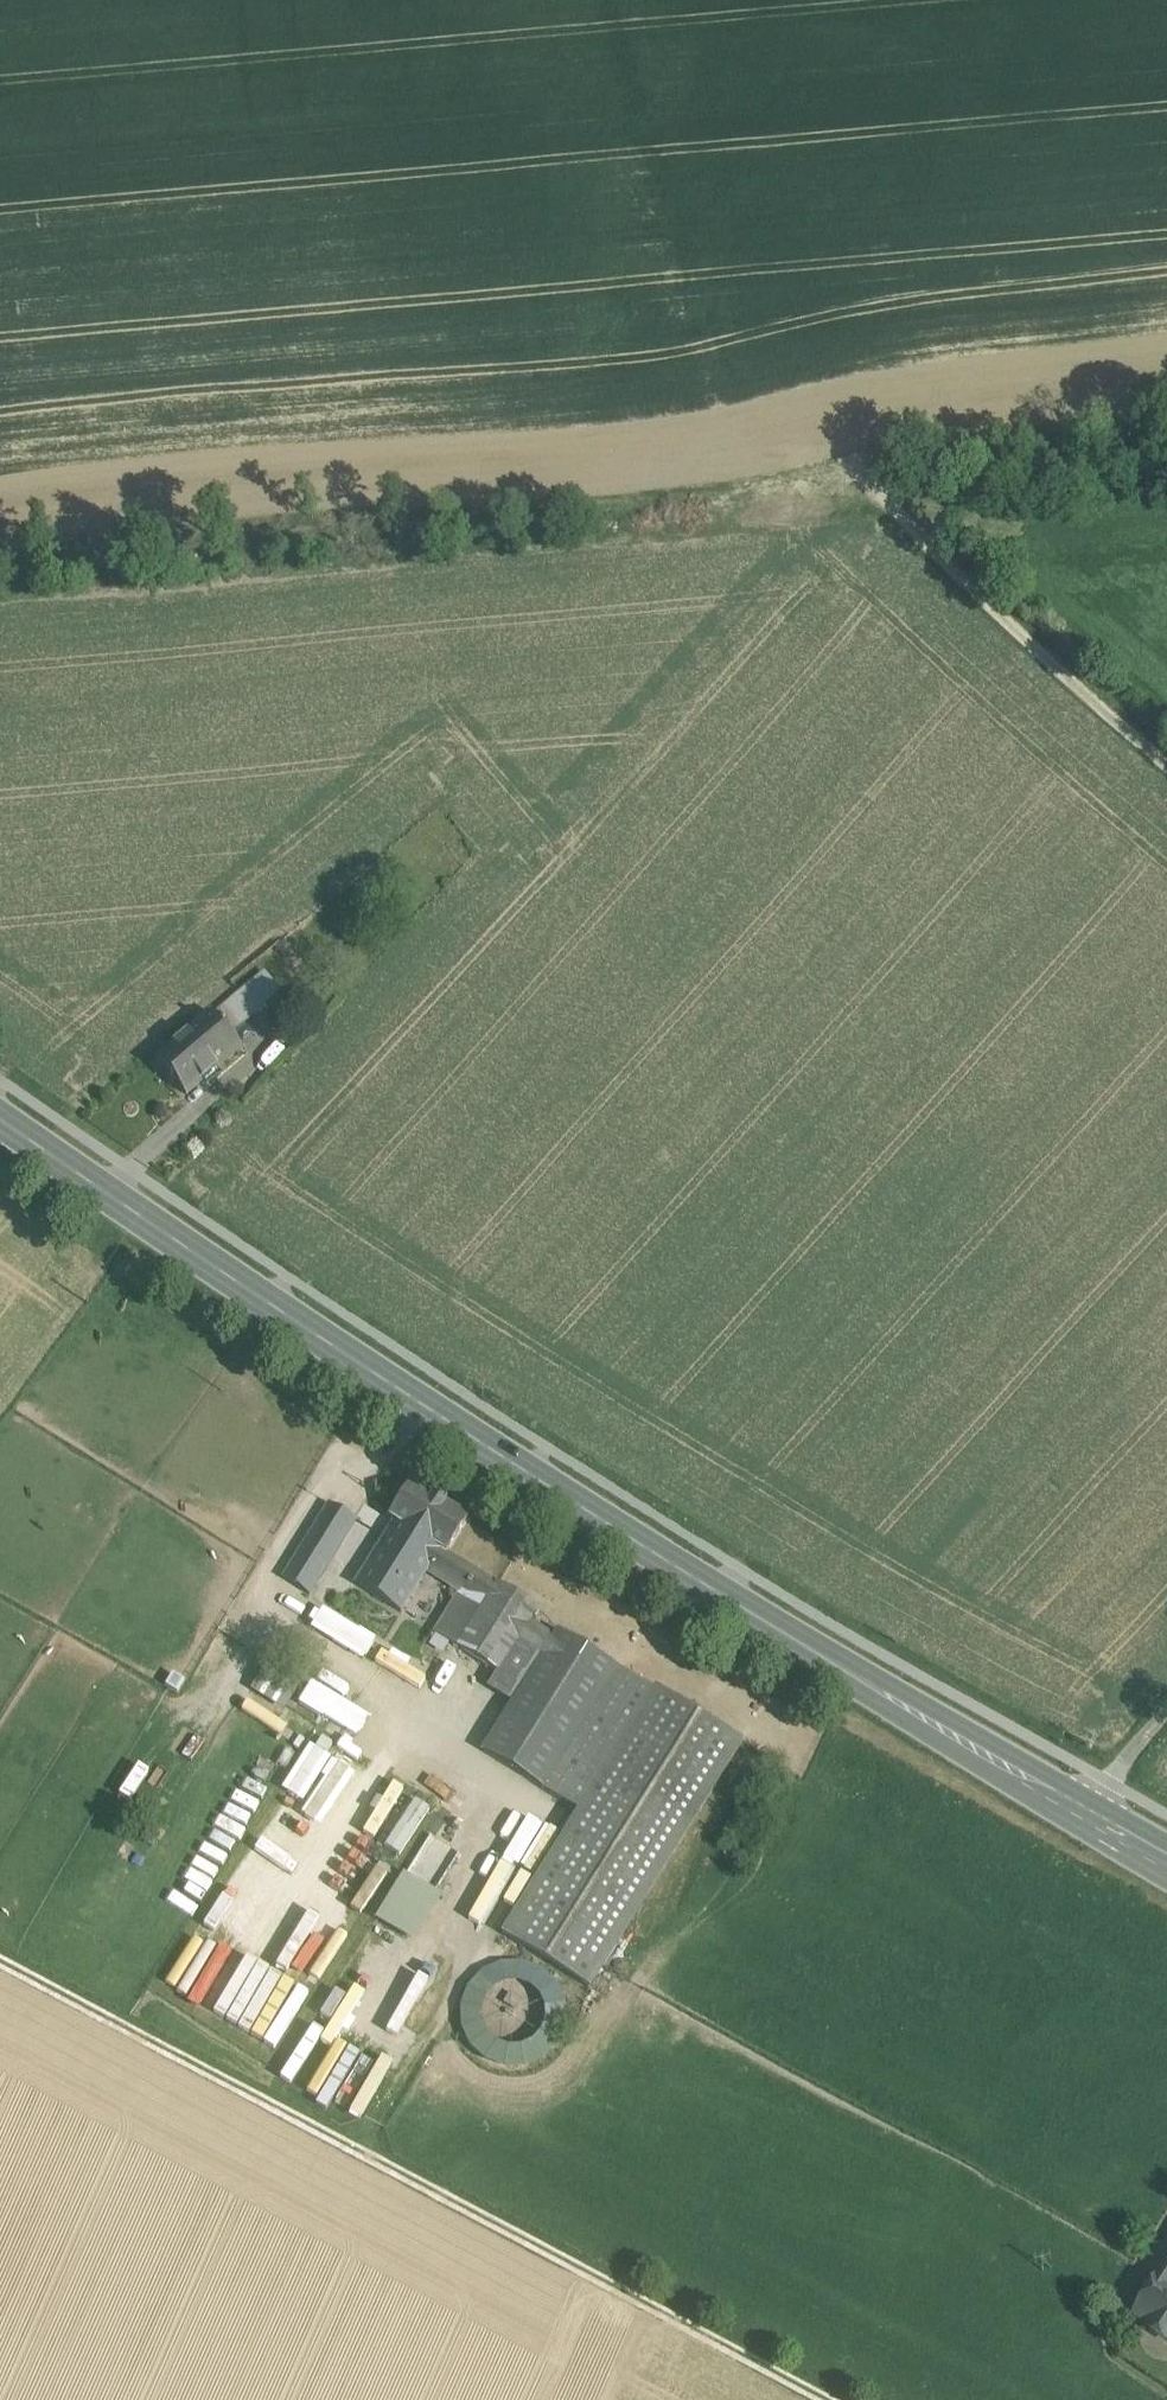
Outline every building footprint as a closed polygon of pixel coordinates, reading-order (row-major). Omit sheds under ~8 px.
[(245,988),(262,1008),(281,992),(264,972),(245,988)] [(245,988),(226,1004),(241,1023),(243,1024),(262,1008),(245,988)] [(212,1014),(157,1061),(186,1095),(201,1082),(207,1088),(221,1075),(216,1069),(241,1048),(229,1034),(241,1023),(226,1004),(213,1015),(212,1014)] [(468,1519),(410,1484),(388,1519),(394,1522),(355,1585),(401,1613),(427,1571),(462,1592),(476,1571),(446,1553),(468,1519)] [(329,1504),(283,1579),(309,1596),(355,1521),(329,1504)] [(514,1646),(529,1622),(537,1609),(476,1571),(462,1592),(436,1635),(497,1673),(514,1646)] [(578,1813),(654,1691),(557,1631),(554,1637),(529,1622),(514,1646),(539,1661),(512,1704),(482,1752),(543,1789),(542,1790),(578,1813)] [(514,1646),(497,1673),(488,1689),(512,1704),(539,1661),(514,1646)] [(270,1659),(251,1690),(283,1709),(302,1678),(270,1659)] [(578,1813),(502,1936),(589,1989),(742,1743),(656,1689),(654,1691),(578,1813)] [(403,1873),(376,1918),(415,1941),(443,1897),(403,1873)] [(1151,2270),(1161,2276),(1163,2274),(1166,2277),(1166,2245),(1151,2270)] [(1163,2274),(1161,2276),(1137,2314),(1154,2325),(1150,2331),(1166,2342),(1166,2277),(1163,2274)]
